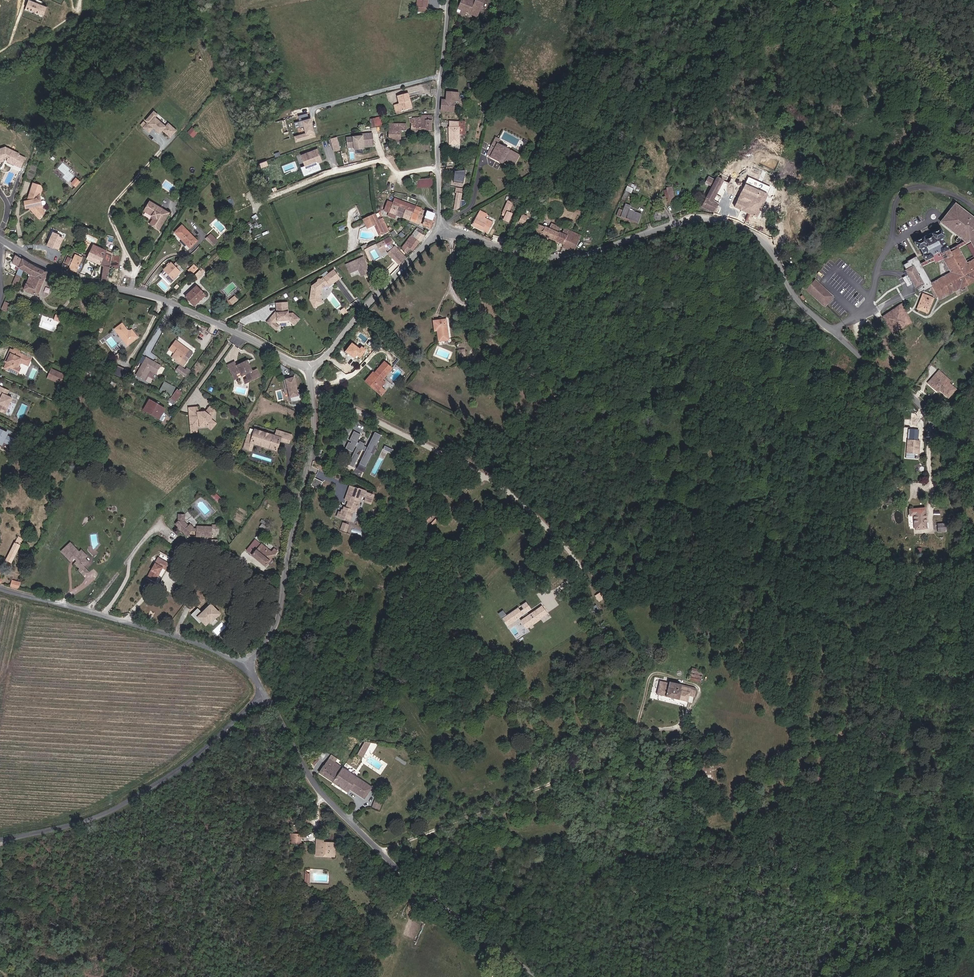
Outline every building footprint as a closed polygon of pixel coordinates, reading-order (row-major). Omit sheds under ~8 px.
[(30,0),(29,0),(25,10),(42,16),(46,6),(30,0)] [(417,15),(427,15),(427,0),(418,0),(417,15)] [(484,0),(461,0),(458,9),(462,10),(466,12),(477,18),(484,0)] [(409,92),(399,94),(400,102),(398,103),(400,111),(413,108),(409,92)] [(442,101),(442,112),(453,112),(454,102),(458,102),(459,93),(447,92),(446,101),(442,101)] [(155,111),(146,120),(148,122),(144,127),(149,132),(154,127),(160,133),(163,130),(171,137),(177,130),(169,123),(166,126),(156,117),(158,114),(155,111)] [(295,136),(296,142),(315,137),(312,123),(311,124),(309,114),(299,116),(300,121),(299,121),(301,128),(306,127),(307,133),(295,136)] [(420,116),(420,119),(417,119),(411,121),(411,125),(412,125),(412,131),(432,131),(432,121),(433,121),(433,116),(420,116)] [(382,125),(380,117),(371,119),(372,127),(382,125)] [(450,144),(458,144),(460,144),(459,136),(459,126),(461,124),(461,121),(449,121),(450,144)] [(389,140),(390,140),(392,140),(397,140),(401,140),(401,131),(406,132),(406,125),(390,125),(389,140)] [(193,139),(198,133),(192,128),(187,133),(193,139)] [(367,136),(348,138),(349,147),(355,147),(355,149),(364,148),(363,146),(373,145),(372,134),(367,134),(367,136)] [(337,138),(331,139),(334,151),(340,150),(337,138)] [(517,157),(508,151),(505,152),(500,149),(500,146),(496,144),(499,140),(495,138),(490,145),(492,147),(491,148),(492,150),(488,157),(494,160),(495,159),(510,168),(517,157)] [(14,166),(16,163),(23,166),(26,158),(5,148),(0,150),(0,164),(4,162),(3,159),(6,159),(9,159),(7,163),(14,166)] [(318,149),(302,155),(306,166),(317,161),(318,163),(322,161),(318,149)] [(466,182),(467,170),(457,170),(456,181),(466,182)] [(722,181),(724,182),(729,184),(731,180),(719,174),(717,178),(722,181)] [(711,185),(714,178),(710,176),(706,183),(711,185)] [(434,187),(434,178),(418,178),(417,187),(434,187)] [(712,201),(722,181),(717,178),(702,207),(714,213),(719,205),(713,202),(712,201)] [(757,219),(771,188),(748,178),(744,186),(738,183),(737,186),(740,188),(741,187),(743,188),(735,209),(757,219)] [(724,182),(722,181),(712,201),(713,202),(724,182)] [(627,196),(629,192),(633,193),(636,185),(629,182),(625,195),(627,196)] [(36,211),(34,213),(40,219),(44,214),(45,210),(41,207),(40,202),(45,190),(43,186),(37,184),(30,202),(26,203),(27,208),(30,208),(33,208),(34,207),(36,211)] [(670,192),(672,203),(676,202),(673,189),(667,191),(667,193),(670,192)] [(413,213),(415,207),(394,198),(392,204),(405,209),(412,212),(413,213)] [(402,217),(405,209),(392,204),(386,202),(382,209),(402,217)] [(364,215),(365,218),(367,217),(369,216),(370,216),(363,203),(356,205),(361,215),(364,215)] [(956,203),(941,222),(965,241),(967,242),(970,240),(973,247),(973,217),(956,203)] [(154,219),(152,221),(149,227),(159,231),(168,215),(149,204),(144,214),(151,217),(154,219)] [(514,206),(509,204),(505,213),(509,216),(514,206)] [(638,225),(641,216),(642,215),(629,210),(630,208),(625,205),(623,211),(619,210),(617,216),(638,225)] [(420,208),(415,207),(413,213),(417,215),(419,215),(421,209),(420,208)] [(409,220),(412,212),(405,209),(402,217),(409,220)] [(422,225),(428,212),(421,209),(419,215),(417,215),(415,222),(422,225)] [(524,211),(520,222),(527,224),(530,213),(524,211)] [(415,222),(417,215),(413,213),(412,212),(409,220),(415,222)] [(422,225),(430,228),(435,219),(433,218),(435,214),(428,212),(422,225)] [(654,216),(655,223),(667,219),(665,212),(654,216)] [(367,217),(371,227),(374,225),(378,233),(383,231),(376,214),(370,217),(369,216),(367,217)] [(472,225),(483,230),(488,220),(485,219),(486,218),(484,217),(484,218),(477,215),(472,225)] [(493,223),(488,220),(483,230),(488,233),(493,223)] [(540,220),(538,224),(559,232),(560,232),(568,235),(570,229),(562,226),(562,224),(561,225),(560,225),(559,226),(550,222),(548,222),(547,223),(540,220)] [(559,232),(538,224),(535,232),(556,240),(559,232)] [(178,237),(183,227),(181,226),(174,233),(178,237)] [(197,241),(183,227),(178,237),(190,248),(197,241)] [(967,263),(959,248),(949,253),(948,250),(944,244),(943,244),(941,239),(950,235),(946,228),(931,235),(933,238),(925,242),(923,239),(914,243),(917,250),(920,249),(923,257),(925,262),(932,258),(931,257),(940,253),(942,257),(940,258),(941,260),(942,263),(945,261),(951,272),(932,283),(933,286),(940,300),(973,281),(973,260),(967,263)] [(568,235),(576,238),(577,236),(579,237),(581,233),(570,229),(568,235)] [(59,235),(53,232),(47,246),(58,251),(63,238),(59,236),(59,235)] [(559,232),(556,240),(564,244),(568,235),(560,232),(559,232)] [(207,238),(214,245),(219,241),(211,233),(207,238)] [(419,233),(414,239),(419,242),(420,242),(424,236),(419,233)] [(568,235),(564,244),(574,248),(578,240),(575,239),(576,238),(568,235)] [(374,248),(380,258),(395,247),(391,238),(374,248)] [(419,242),(414,239),(414,240),(410,238),(405,247),(412,252),(419,242)] [(581,245),(588,247),(589,240),(588,239),(582,238),(581,245)] [(965,241),(948,250),(949,253),(959,248),(967,243),(967,242),(965,241)] [(103,259),(110,262),(111,255),(105,253),(106,250),(93,244),(92,246),(90,245),(88,247),(87,247),(85,253),(77,250),(69,267),(77,271),(83,257),(101,264),(103,259)] [(396,255),(392,251),(388,255),(399,266),(403,262),(400,259),(403,256),(400,252),(396,255)] [(942,257),(940,253),(931,257),(932,258),(933,262),(934,264),(941,260),(940,258),(942,257)] [(109,266),(107,280),(116,282),(118,268),(117,267),(119,256),(117,255),(111,255),(110,262),(109,266)] [(19,268),(22,259),(15,256),(12,263),(19,268)] [(363,256),(345,264),(350,275),(358,271),(360,276),(370,272),(363,256)] [(932,258),(925,262),(921,264),(917,256),(908,261),(909,262),(904,265),(906,269),(905,270),(915,289),(916,288),(919,293),(924,290),(924,291),(933,286),(932,283),(923,266),(933,262),(932,258)] [(36,268),(22,259),(19,268),(12,284),(16,286),(24,270),(28,273),(28,275),(29,277),(24,290),(37,295),(46,272),(36,268)] [(170,275),(174,279),(180,272),(171,263),(164,270),(170,275)] [(195,263),(189,269),(193,274),(200,268),(195,263)] [(197,274),(201,278),(205,274),(201,270),(197,274)] [(340,280),(334,272),(322,281),(320,281),(319,282),(318,284),(313,288),(311,301),(315,309),(323,305),(320,300),(321,296),(319,295),(320,292),(327,286),(332,282),(334,284),(340,280)] [(833,297),(815,280),(807,289),(824,306),(833,297)] [(369,287),(373,291),(378,286),(375,282),(369,287)] [(187,296),(196,305),(206,295),(197,286),(187,296)] [(928,313),(933,298),(923,294),(918,309),(928,313)] [(236,296),(231,300),(234,304),(239,300),(236,296)] [(289,302),(279,303),(279,310),(278,310),(278,311),(278,314),(275,314),(274,314),(267,322),(273,327),(276,323),(278,321),(290,321),(291,322),(293,320),(297,324),(301,320),(294,313),(290,314),(289,302)] [(911,321),(908,314),(905,316),(899,306),(883,316),(893,332),(911,321)] [(443,341),(450,340),(447,320),(434,321),(435,331),(438,331),(442,330),(443,341)] [(127,333),(122,325),(115,330),(126,346),(137,339),(131,331),(127,333)] [(183,366),(193,352),(177,340),(169,350),(177,357),(175,360),(183,366)] [(353,343),(345,352),(355,359),(357,356),(360,358),(367,349),(362,346),(360,348),(353,343)] [(30,360),(10,351),(6,359),(8,360),(6,363),(4,370),(14,374),(17,368),(18,365),(21,364),(27,367),(30,360)] [(161,365),(146,357),(136,375),(151,384),(161,365)] [(249,360),(238,365),(236,361),(229,365),(232,372),(240,369),(242,372),(243,376),(247,374),(251,382),(262,376),(259,368),(254,370),(249,360)] [(383,375),(385,377),(393,367),(386,361),(376,373),(374,372),(366,381),(378,391),(386,382),(383,379),(381,377),(383,375)] [(180,365),(176,370),(184,377),(190,369),(187,367),(185,369),(180,365)] [(117,367),(114,374),(125,378),(127,371),(117,367)] [(64,374),(51,369),(47,378),(60,384),(64,374)] [(949,396),(954,389),(954,386),(948,382),(941,377),(943,375),(937,371),(932,377),(935,379),(932,384),(939,389),(949,396)] [(287,389),(290,389),(292,399),(301,398),(297,377),(285,379),(287,389)] [(927,384),(938,391),(939,389),(932,384),(935,379),(932,377),(927,384)] [(170,397),(175,387),(164,381),(159,391),(170,397)] [(0,388),(0,413),(5,415),(12,399),(6,397),(8,392),(0,388)] [(182,393),(177,390),(171,399),(175,402),(182,393)] [(149,401),(146,405),(149,406),(146,412),(159,418),(164,409),(149,401)] [(205,412),(197,413),(197,407),(188,408),(190,427),(196,427),(200,426),(200,425),(207,424),(207,426),(210,429),(215,423),(211,420),(211,417),(216,411),(210,406),(205,412)] [(250,444),(253,445),(276,452),(280,442),(281,438),(275,436),(254,430),(252,436),(250,444)] [(0,432),(0,444),(1,442),(11,447),(14,441),(4,436),(5,435),(0,432)] [(291,436),(277,432),(275,436),(281,438),(280,442),(289,445),(291,436)] [(365,447),(366,444),(361,442),(360,444),(358,443),(362,435),(355,432),(351,441),(353,442),(352,444),(350,442),(347,449),(354,452),(356,447),(358,448),(349,465),(354,468),(357,462),(354,461),(356,458),(359,459),(360,456),(358,455),(360,451),(362,452),(363,450),(367,452),(361,464),(367,467),(373,454),(372,453),(376,445),(377,446),(382,436),(376,433),(369,448),(365,447)] [(907,456),(919,456),(919,442),(917,442),(917,439),(914,439),(914,432),(909,432),(909,442),(908,442),(907,456)] [(251,452),(253,445),(250,444),(252,436),(247,435),(242,449),(251,452)] [(364,473),(367,467),(361,464),(358,470),(364,473)] [(374,494),(349,486),(344,500),(347,501),(345,507),(343,506),(342,510),(341,509),(340,512),(338,511),(336,517),(350,522),(355,510),(358,511),(361,501),(371,504),(374,494)] [(214,494),(210,497),(218,505),(221,502),(214,494)] [(908,510),(908,516),(912,515),(914,530),(926,529),(924,509),(908,510)] [(210,529),(195,528),(196,530),(193,530),(189,526),(188,528),(184,524),(184,517),(181,517),(176,521),(176,524),(175,525),(175,529),(176,530),(175,531),(178,535),(180,533),(186,540),(188,540),(188,537),(190,534),(195,534),(195,540),(199,540),(199,546),(205,547),(205,541),(211,541),(211,532),(215,532),(215,527),(210,527),(210,529)] [(265,526),(267,524),(263,521),(260,524),(263,526),(261,529),(266,532),(269,529),(265,526)] [(349,525),(343,522),(340,530),(346,532),(349,525)] [(12,562),(23,537),(18,535),(6,559),(12,562)] [(266,567),(278,552),(275,549),(272,552),(255,539),(246,550),(266,567)] [(70,543),(60,552),(70,562),(73,559),(76,561),(74,564),(79,569),(78,570),(85,578),(90,573),(84,567),(89,562),(85,558),(87,556),(81,550),(79,553),(70,543)] [(171,565),(159,558),(148,577),(155,581),(163,568),(167,571),(171,565)] [(13,580),(10,587),(19,589),(21,583),(13,580)] [(521,605),(521,606),(508,615),(504,610),(500,613),(508,626),(533,609),(528,601),(521,605)] [(215,619),(219,615),(209,604),(205,609),(204,611),(205,612),(203,614),(198,609),(191,615),(199,624),(202,622),(206,626),(209,622),(213,626),(218,622),(215,619)] [(525,629),(547,614),(542,607),(522,620),(525,624),(523,626),(525,629)] [(703,682),(704,671),(693,670),(692,681),(703,682)] [(677,684),(669,683),(669,684),(662,683),(661,682),(658,695),(689,702),(690,696),(695,697),(696,690),(694,688),(681,685),(680,688),(677,687),(677,684)] [(359,754),(364,757),(371,743),(366,740),(359,754)] [(333,782),(342,768),(328,759),(319,773),(333,782)] [(342,768),(333,782),(347,792),(349,790),(364,799),(372,787),(342,768)] [(381,809),(383,802),(375,800),(372,807),(381,809)] [(291,832),(291,840),(300,840),(300,832),(291,832)] [(322,844),(322,841),(322,839),(315,839),(315,846),(319,846),(319,851),(328,852),(328,856),(333,856),(333,843),(328,842),(328,845),(322,844)]
